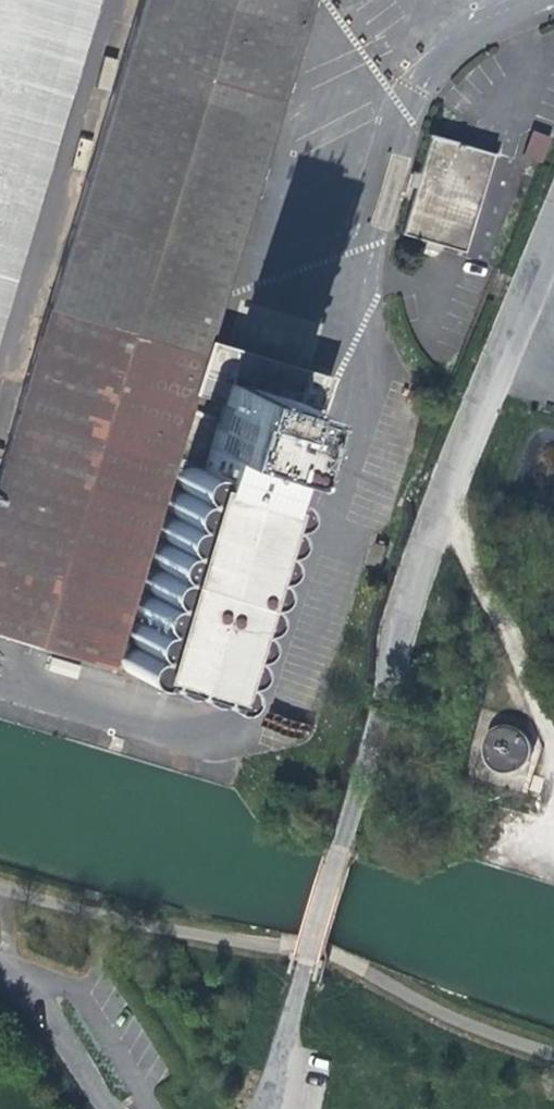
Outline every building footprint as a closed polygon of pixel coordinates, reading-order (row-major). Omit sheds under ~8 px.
[(202,343),(307,0),(137,0),(0,453),(0,640),(101,671),(165,461),(186,468),(213,476),(242,484),(260,490),(265,469),(285,401),(240,386),(238,391),(219,384),(217,391),(189,383),(202,343)] [(84,0),(0,0),(0,276),(84,0)] [(522,156),(541,164),(552,138),(533,130),(522,156)] [(393,239),(455,257),(485,157),(423,138),(393,239)] [(322,380),(202,343),(189,383),(217,391),(219,384),(238,391),(240,386),(285,401),(265,469),(293,477),(322,380)] [(180,467),(177,468),(174,470),(170,475),(169,481),(171,488),(175,491),(181,494),(187,493),(190,491),(194,488),(196,483),(196,478),(193,473),(192,471),(186,468),(180,467)] [(217,478),(213,476),(210,475),(204,476),(199,479),(197,483),(195,489),(196,494),(199,497),(202,500),(207,502),(208,502),(212,501),(215,500),(219,498),(221,493),(222,489),(221,484),(220,482),(217,478)] [(242,484),(239,484),(237,484),(232,484),(227,486),(224,489),(222,493),(222,500),(224,504),(228,508),(231,509),(233,510),(239,510),(243,508),(247,504),(248,499),(248,493),(246,488),(242,484)] [(270,494),(266,492),(263,492),(262,491),(254,493),(250,497),(248,503),(248,507),(250,512),(254,516),(257,518),(262,518),(266,517),(270,515),(274,511),(275,503),(274,499),(270,494)] [(167,495),(166,496),(165,497),(163,499),(162,502),(161,507),(162,511),(163,514),(167,517),(169,519),(175,520),(178,520),(184,516),(187,512),(187,511),(188,509),(187,503),(187,501),(184,497),(181,495),(178,493),(172,493),(167,495)] [(192,504),(189,507),(188,509),(187,511),(187,512),(187,516),(189,522),(191,525),(194,527),(198,528),(201,528),(207,527),(212,523),(214,518),(215,515),(214,510),(213,507),(208,502),(207,502),(202,500),(197,501),(192,504)] [(216,515),(214,518),(214,520),(214,525),(215,529),(219,534),(221,535),(224,536),(228,536),(232,536),(237,532),(239,530),(241,525),(241,523),(240,517),(238,513),(235,511),(231,509),(225,509),(220,511),(216,515)] [(253,517),(248,518),(246,519),(241,524),(240,527),(240,531),(241,536),(243,540),(246,542),(252,544),(255,544),(262,541),(266,536),(267,532),(267,527),(265,523),(262,520),(257,518),(253,517)] [(157,522),(155,525),(155,526),(154,527),(153,531),(154,538),(157,543),(162,545),(166,546),(171,546),(176,542),(179,538),(180,535),(180,534),(180,531),(179,527),(178,525),(174,521),(168,519),(165,519),(161,520),(157,522)] [(191,527),(184,530),(183,531),(180,534),(180,535),(179,538),(179,542),(179,544),(182,549),(184,552),(190,554),(193,554),(197,554),(203,550),(206,545),(206,544),(206,538),(203,532),(198,528),(194,527),(191,527)] [(214,535),(210,538),(206,544),(206,545),(206,552),(207,557),(211,560),(214,562),(216,562),(218,563),(222,562),(226,561),(230,557),(232,553),(233,552),(233,546),(231,541),(227,538),(224,536),(221,535),(214,535)] [(240,544),(235,548),(234,549),(233,552),(232,553),(232,558),(233,563),(236,566),(241,569),(247,570),(251,569),(254,567),(257,564),(259,558),(258,554),(254,546),(248,544),(245,543),(240,544)] [(162,545),(156,545),(154,546),(151,547),(147,551),(145,556),(145,560),(146,564),(148,568),(152,571),(158,573),(165,571),(168,568),(170,565),(172,560),(172,556),(169,551),(165,547),(162,545)] [(181,553),(176,556),(175,557),(172,561),(171,569),(173,575),(178,579),(184,581),(190,580),(194,577),(197,571),(198,570),(198,566),(196,559),(192,555),(188,554),(184,553),(181,553)] [(202,564),(198,569),(198,570),(197,571),(197,577),(198,581),(202,586),(204,587),(207,588),(209,589),(216,588),(221,585),(224,580),(225,573),(224,570),(222,566),(218,563),(216,562),(214,562),(212,561),(207,561),(202,564)] [(233,570),(228,573),(227,573),(225,576),(224,580),(224,585),(225,590),(228,593),(233,596),(240,596),(242,596),(247,592),(249,589),(251,583),(250,579),(247,574),(245,572),(241,570),(237,569),(233,570)] [(164,588),(164,585),(164,583),(163,580),(161,577),(155,572),(151,571),(147,572),(144,573),(140,576),(137,582),(137,588),(139,594),(142,596),(146,598),(151,599),(156,598),(159,596),(161,593),(164,588)] [(173,580),(170,581),(169,581),(166,584),(164,588),(163,595),(164,600),(166,603),(173,607),(177,607),(181,606),(185,604),(187,601),(189,597),(190,593),(189,587),(187,585),(184,582),(177,580),(173,580)] [(198,588),(193,591),(190,595),(189,597),(189,599),(189,604),(190,607),(192,611),(195,613),(196,614),(199,615),(202,615),(207,615),(213,611),(215,607),(216,606),(217,600),(215,596),(214,593),(211,590),(209,589),(207,588),(204,587),(198,588)] [(219,600),(218,602),(217,603),(216,606),(215,607),(215,611),(217,616),(220,619),(225,622),(233,622),(238,619),(241,616),(242,611),(241,604),(237,599),(235,597),(229,596),(224,597),(219,600)] [(153,603),(150,600),(149,599),(146,598),(140,598),(133,601),(130,604),(129,609),(129,614),(131,619),(135,623),(139,625),(144,625),(150,623),(154,619),(156,614),(156,610),(155,605),(153,603)] [(166,606),(160,608),(159,609),(156,614),(154,621),(155,624),(157,627),(159,630),(163,632),(164,633),(171,633),(174,632),(179,629),(181,625),(181,623),(182,617),(181,614),(178,610),(173,607),(171,606),(166,606)] [(190,614),(187,616),(186,616),(183,619),(181,623),(181,625),(181,630),(182,634),(185,637),(188,640),(190,641),(193,641),(196,641),(202,639),(206,636),(208,633),(208,629),(208,624),(206,619),(203,617),(199,615),(196,614),(195,613),(190,614)] [(218,623),(213,625),(212,625),(209,629),(208,633),(207,637),(210,644),(214,647),(217,648),(221,649),(227,647),(231,645),(233,642),(234,638),(234,633),(233,630),(229,625),(224,623),(222,622),(218,623)] [(124,628),(122,631),(122,632),(121,633),(120,639),(122,643),(125,648),(128,650),(129,650),(131,651),(136,651),(142,649),(146,645),(147,643),(147,640),(147,634),(146,631),(142,627),(139,625),(135,624),(130,625),(124,628)] [(159,632),(153,633),(153,634),(150,637),(147,640),(147,643),(147,648),(149,653),(152,656),(154,658),(156,659),(157,659),(158,659),(163,659),(167,657),(171,654),(174,648),(174,643),(172,638),(167,634),(164,633),(163,632),(159,632)] [(175,646),(173,651),(173,653),(173,657),(176,662),(180,665),(181,666),(184,667),(189,667),(194,665),(196,663),(199,659),(200,654),(199,649),(198,646),(193,641),(190,641),(188,640),(184,640),(179,642),(175,646)] [(207,650),(202,653),(201,655),(199,659),(199,663),(200,668),(204,672),(208,674),(214,675),(218,674),(224,669),(225,665),(226,660),(224,655),(221,651),(217,649),(211,648),(207,650)] [(122,650),(118,653),(117,653),(113,659),(112,663),(114,670),(119,675),(122,677),(125,677),(128,677),(131,676),(135,674),(137,671),(139,668),(139,667),(140,663),(138,657),(135,653),(131,651),(129,650),(128,650),(122,650)] [(154,658),(148,658),(147,659),(142,662),(139,667),(139,668),(139,675),(141,679),(143,682),(151,685),(154,685),(159,683),(162,681),(164,677),(165,676),(166,674),(166,670),(165,667),(164,665),(162,662),(158,659),(157,659),(156,659),(154,658)] [(165,676),(165,682),(165,683),(167,687),(169,690),(175,693),(182,693),(184,692),(188,690),(190,687),(192,684),(192,677),(190,672),(188,669),(184,667),(181,666),(176,666),(170,668),(167,672),(165,676)] [(191,686),(192,692),(192,693),(194,697),(200,700),(205,701),(211,700),(215,695),(217,692),(218,686),(217,683),(215,679),(210,675),(207,674),(200,675),(195,678),(193,681),(192,684),(191,686)] [(494,754),(494,760),(541,773),(543,771),(546,763),(547,758),(547,753),(544,744),(542,740),(535,734),(528,731),(524,730),(514,730),(507,733),(502,737),(496,745),(494,754)] [(536,778),(541,773),(494,760),(494,762),(497,770),(502,776),(506,779),(513,782),(518,783),(528,782),(536,778)]
